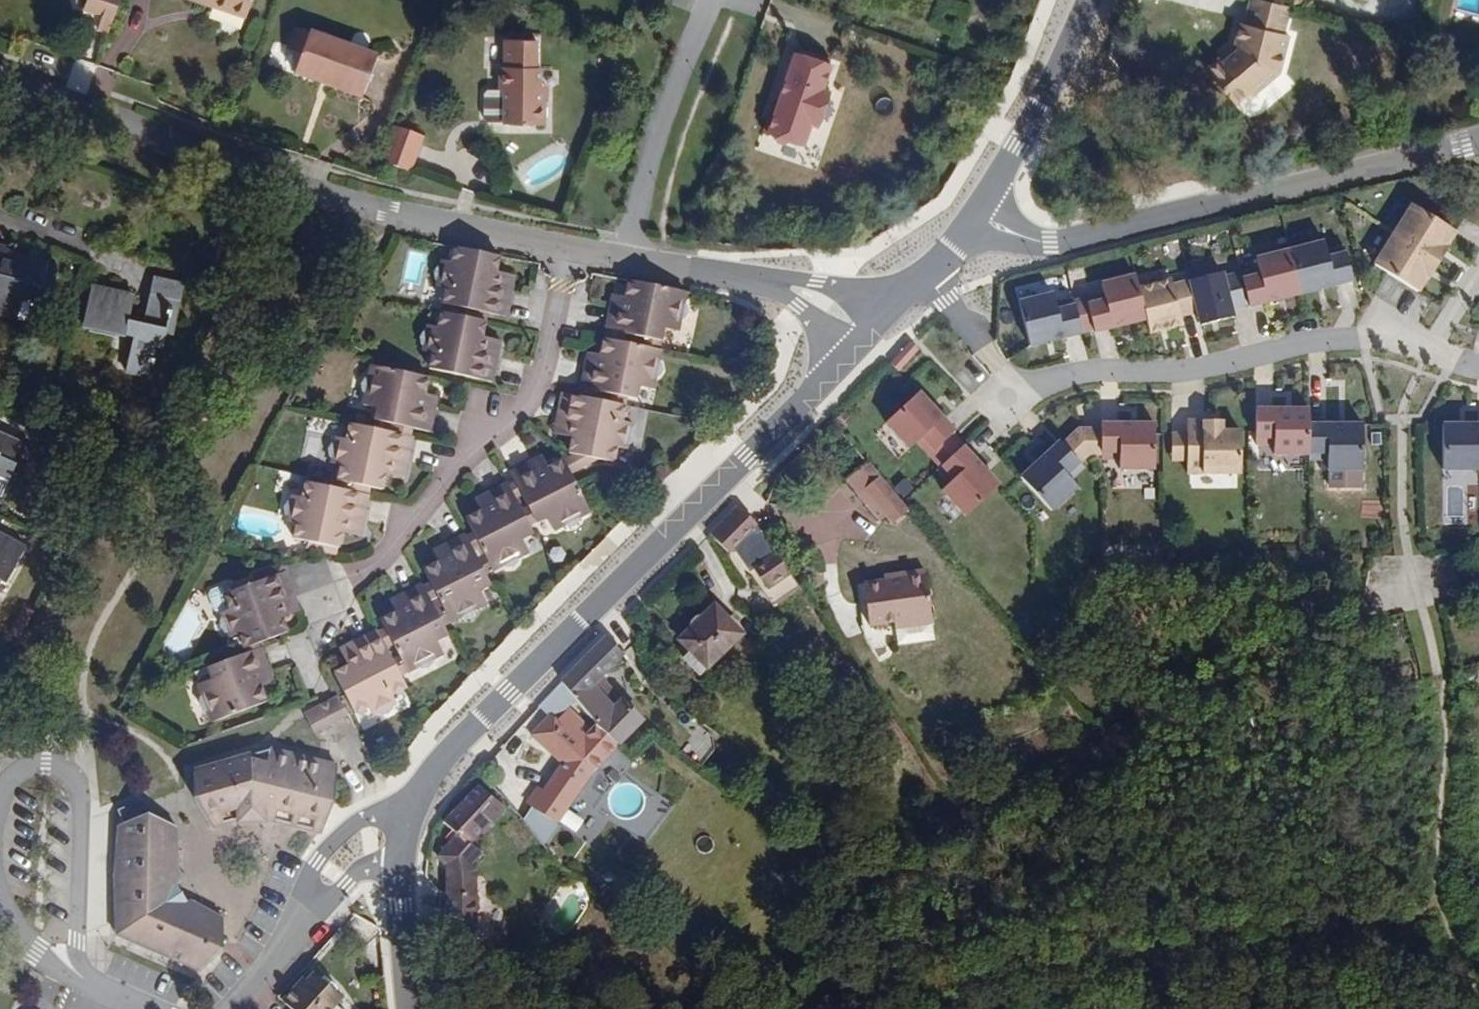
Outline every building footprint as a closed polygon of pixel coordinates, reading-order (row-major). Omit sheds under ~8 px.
[(120,0),(87,0),(84,7),(103,13),(98,27),(109,31),(120,0)] [(204,3),(247,18),(253,0),(205,0),(204,3)] [(1278,33),(1273,31),(1280,4),(1264,0),(1238,0),(1233,21),(1229,20),(1223,42),(1227,47),(1211,59),(1208,55),(1194,68),(1223,102),(1236,91),(1240,95),(1268,71),(1278,33)] [(362,97),(377,55),(295,27),(288,49),(301,54),(294,73),(362,97)] [(543,124),(544,103),(538,102),(539,86),(539,67),(533,67),(535,40),(502,38),(501,66),(497,66),(496,88),(489,88),(483,93),(483,116),(487,120),(504,121),(504,123),(543,124)] [(1211,59),(1227,47),(1223,42),(1208,55),(1211,59)] [(819,123),(831,90),(824,87),(831,64),(828,63),(830,58),(804,49),(802,54),(794,51),(778,97),(775,96),(763,130),(774,134),(776,142),(785,145),(792,140),(805,144),(812,122),(819,123)] [(546,103),(546,87),(539,86),(538,102),(544,103),(546,103)] [(409,170),(420,138),(392,128),(381,160),(409,170)] [(1457,229),(1414,202),(1376,262),(1420,289),(1428,276),(1425,274),(1445,241),(1448,243),(1457,229)] [(1428,276),(1430,277),(1450,245),(1448,243),(1445,241),(1425,274),(1428,276)] [(1114,328),(1148,319),(1151,333),(1184,325),(1182,316),(1199,312),(1202,325),(1235,317),(1233,309),(1250,304),(1251,307),(1354,282),(1346,248),(1328,253),(1326,242),(1258,259),(1260,269),(1225,277),(1224,273),(1174,285),(1173,280),(1140,288),(1137,275),(1103,283),(1106,297),(1114,328)] [(50,260),(23,253),(20,264),(3,259),(7,248),(7,245),(0,243),(0,317),(17,321),(24,299),(31,301),(36,287),(42,288),(49,262),(50,260)] [(492,284),(495,269),(498,255),(452,246),(450,260),(440,258),(439,264),(436,266),(432,270),(433,276),(435,279),(435,285),(444,287),(441,302),(459,305),(470,308),(486,311),(505,315),(510,288),(492,284)] [(20,264),(23,253),(7,248),(3,259),(20,264)] [(52,291),(60,265),(49,262),(42,288),(52,291)] [(510,288),(513,273),(495,269),(492,284),(510,288)] [(177,331),(187,284),(153,276),(143,323),(129,320),(134,296),(91,286),(82,326),(132,337),(126,370),(150,374),(156,346),(164,347),(168,329),(177,331)] [(691,312),(690,306),(687,303),(689,292),(631,281),(628,298),(626,308),(612,305),(608,329),(623,333),(635,335),(662,340),(665,329),(682,332),(684,321),(687,318),(691,312)] [(1020,302),(1031,346),(1066,337),(1058,307),(1058,305),(1055,293),(1020,302)] [(626,308),(628,298),(614,295),(612,305),(626,308)] [(1106,297),(1088,302),(1096,333),(1114,328),(1106,297)] [(457,313),(459,305),(441,302),(440,310),(457,313)] [(1075,303),(1058,307),(1066,337),(1082,333),(1075,303)] [(485,319),(486,311),(470,308),(468,316),(485,319)] [(492,379),(498,352),(479,348),(482,334),(485,319),(468,316),(457,313),(440,310),(437,325),(427,322),(426,327),(422,330),(419,336),(420,339),(423,344),(422,350),(432,351),(429,366),(492,379)] [(621,341),(623,333),(608,329),(606,338),(621,341)] [(498,352),(501,338),(482,334),(479,348),(498,352)] [(661,349),(662,340),(635,335),(633,343),(661,349)] [(659,374),(661,370),(661,363),(659,360),(661,349),(633,343),(621,341),(606,338),(603,337),(599,355),(598,365),(585,362),(580,387),(595,390),(607,392),(619,395),(635,398),(638,385),(653,388),(655,378),(659,374)] [(901,372),(920,351),(910,341),(890,362),(901,372)] [(598,365),(599,355),(587,353),(585,362),(598,365)] [(422,403),(424,393),(428,376),(372,364),(369,375),(365,378),(362,381),(362,385),(367,392),(364,404),(379,408),(377,420),(388,422),(398,424),(413,427),(429,430),(434,406),(422,403)] [(594,399),(595,390),(580,387),(578,396),(594,399)] [(953,429),(916,390),(883,422),(907,447),(915,440),(927,453),(950,432),(953,429)] [(618,404),(619,395),(607,392),(605,401),(618,404)] [(434,406),(436,395),(424,393),(422,403),(434,406)] [(623,426),(624,422),(616,420),(618,404),(605,401),(594,399),(578,396),(563,393),(558,420),(575,423),(572,438),(569,453),(575,454),(597,458),(607,460),(610,445),(619,448),(620,443),(624,439),(626,434),(626,429),(623,426)] [(1309,409),(1256,409),(1256,445),(1274,445),(1274,455),(1309,455),(1309,460),(1327,460),(1328,470),(1362,470),(1362,424),(1309,424),(1309,409)] [(386,431),(388,422),(377,420),(375,428),(386,431)] [(572,438),(575,423),(558,420),(554,434),(572,438)] [(1206,421),(1187,421),(1187,474),(1240,474),(1240,431),(1223,431),(1206,432),(1206,421)] [(1223,431),(1223,421),(1206,421),(1206,432),(1223,431)] [(406,463),(412,436),(397,433),(386,431),(375,428),(349,423),(346,437),(336,436),(335,441),(332,442),(328,448),(328,452),(332,458),(331,463),(341,465),(337,479),(370,486),(383,489),(386,474),(388,460),(406,463)] [(412,436),(413,427),(398,424),(397,433),(412,436)] [(1155,470),(1155,424),(1101,424),(1101,427),(1102,456),(1102,460),(1120,460),(1120,470),(1155,470)] [(1443,425),(1442,470),(1477,470),(1477,460),(1478,460),(1478,425),(1443,425)] [(1079,427),(1060,441),(1081,465),(1091,456),(1102,456),(1101,427),(1079,427)] [(23,442),(0,432),(0,478),(9,483),(17,465),(13,463),(23,442)] [(938,465),(961,443),(950,432),(927,453),(938,465)] [(1060,441),(1021,478),(1051,511),(1078,488),(1071,480),(1084,468),(1081,465),(1060,441)] [(963,513),(998,483),(961,443),(938,465),(935,467),(947,481),(940,488),(963,513)] [(570,473),(597,458),(575,454),(563,460),(570,473)] [(549,467),(542,456),(533,460),(539,472),(549,467)] [(404,477),(406,463),(388,460),(386,474),(404,477)] [(589,512),(570,473),(563,460),(549,467),(539,472),(533,460),(510,472),(513,479),(521,493),(526,504),(535,521),(546,515),(554,530),(563,526),(573,525),(578,521),(579,517),(589,512)] [(863,484),(877,473),(866,460),(846,476),(865,500),(872,494),(863,484)] [(906,507),(877,473),(863,484),(872,494),(865,500),(879,516),(886,511),(893,519),(906,507)] [(9,483),(0,478),(0,498),(2,499),(9,483)] [(368,494),(370,486),(337,479),(336,487),(368,494)] [(521,493),(513,479),(506,483),(514,497),(521,493)] [(362,524),(368,494),(336,487),(305,481),(301,496),(292,494),(291,498),(285,502),(284,507),(284,511),(287,516),(287,520),(295,522),(293,537),(338,546),(341,535),(344,520),(362,524)] [(514,497),(506,483),(484,494),(490,506),(480,511),(466,519),(471,529),(479,543),(484,553),(493,571),(502,566),(506,567),(513,566),(517,562),(518,557),(529,552),(522,538),(532,532),(528,524),(519,508),(514,497)] [(490,506),(484,494),(474,499),(480,511),(490,506)] [(535,521),(526,504),(519,508),(528,524),(535,521)] [(788,571),(755,522),(737,505),(709,533),(727,551),(733,546),(750,569),(753,567),(766,587),(788,571)] [(359,538),(362,524),(344,520),(341,535),(359,538)] [(479,543),(471,529),(464,532),(472,546),(479,543)] [(28,547),(0,532),(0,585),(2,582),(7,585),(28,547)] [(472,546),(464,532),(440,545),(446,556),(437,560),(423,568),(451,621),(461,616),(465,617),(472,617),(475,613),(477,608),(487,602),(480,589),(490,583),(486,574),(477,556),(472,546)] [(446,556),(440,545),(432,550),(437,560),(446,556)] [(493,571),(484,553),(477,556),(486,574),(493,571)] [(285,572),(282,565),(267,570),(270,577),(285,572)] [(934,639),(926,569),(894,573),(895,578),(885,579),(864,582),(869,624),(894,621),(897,644),(934,639)] [(277,603),(294,597),(285,572),(270,577),(267,570),(253,575),(256,583),(231,592),(225,594),(230,608),(221,611),(222,617),(220,619),(220,627),(223,631),(228,632),(230,637),(239,633),(244,647),(259,642),(282,634),(287,631),(282,617),(277,603)] [(800,589),(788,571),(766,587),(778,604),(800,589)] [(230,608),(225,594),(231,592),(228,584),(211,591),(209,596),(215,610),(221,611),(230,608)] [(447,633),(422,584),(399,596),(405,607),(396,612),(381,620),(384,626),(390,639),(396,650),(407,672),(416,667),(422,668),(428,667),(432,664),(434,658),(443,653),(436,640),(447,633)] [(405,607),(399,596),(390,600),(396,612),(405,607)] [(299,610),(294,597),(277,603),(282,617),(299,610)] [(706,669),(742,634),(715,606),(679,640),(689,651),(706,669)] [(390,639),(384,626),(377,629),(383,643),(390,639)] [(383,643),(377,629),(351,643),(360,659),(347,666),(333,673),(349,703),(362,695),(366,704),(369,702),(378,703),(382,702),(385,698),(387,694),(390,692),(386,683),(400,676),(389,654),(383,643)] [(644,721),(620,700),(602,677),(624,655),(606,637),(562,682),(595,724),(619,747),(644,721)] [(261,648),(259,642),(244,647),(246,653),(261,648)] [(360,659),(351,643),(338,649),(347,666),(360,659)] [(261,686),(257,676),(270,671),(261,648),(246,653),(210,667),(214,677),(199,683),(203,693),(200,697),(200,704),(204,709),(209,711),(213,722),(267,701),(261,686)] [(407,672),(396,650),(389,654),(400,676),(407,672)] [(706,669),(689,651),(681,658),(698,676),(706,669)] [(274,681),(270,671),(257,676),(261,686),(274,681)] [(347,714),(338,696),(320,705),(330,724),(347,714)] [(330,724),(320,705),(304,714),(313,732),(330,724)] [(590,776),(619,747),(595,724),(590,729),(579,718),(571,730),(567,726),(566,727),(554,715),(553,717),(549,713),(530,736),(560,764),(542,790),(531,807),(557,825),(590,776)] [(335,797),(337,766),(268,748),(193,771),(197,795),(210,823),(249,812),(322,829),(335,797)] [(470,866),(482,853),(470,844),(503,807),(479,785),(443,822),(450,830),(444,836),(447,840),(435,855),(443,861),(442,864),(449,916),(482,930),(474,871),(470,866)] [(531,807),(542,790),(536,785),(524,802),(531,807)] [(563,825),(578,833),(586,819),(570,811),(563,825)] [(198,969),(223,950),(223,917),(192,898),(188,901),(177,883),(180,881),(179,857),(176,826),(147,813),(119,824),(117,934),(198,969)] [(339,1006),(345,999),(338,992),(340,988),(326,975),(322,979),(316,973),(287,1003),(294,1008),(343,1008),(339,1006)]
